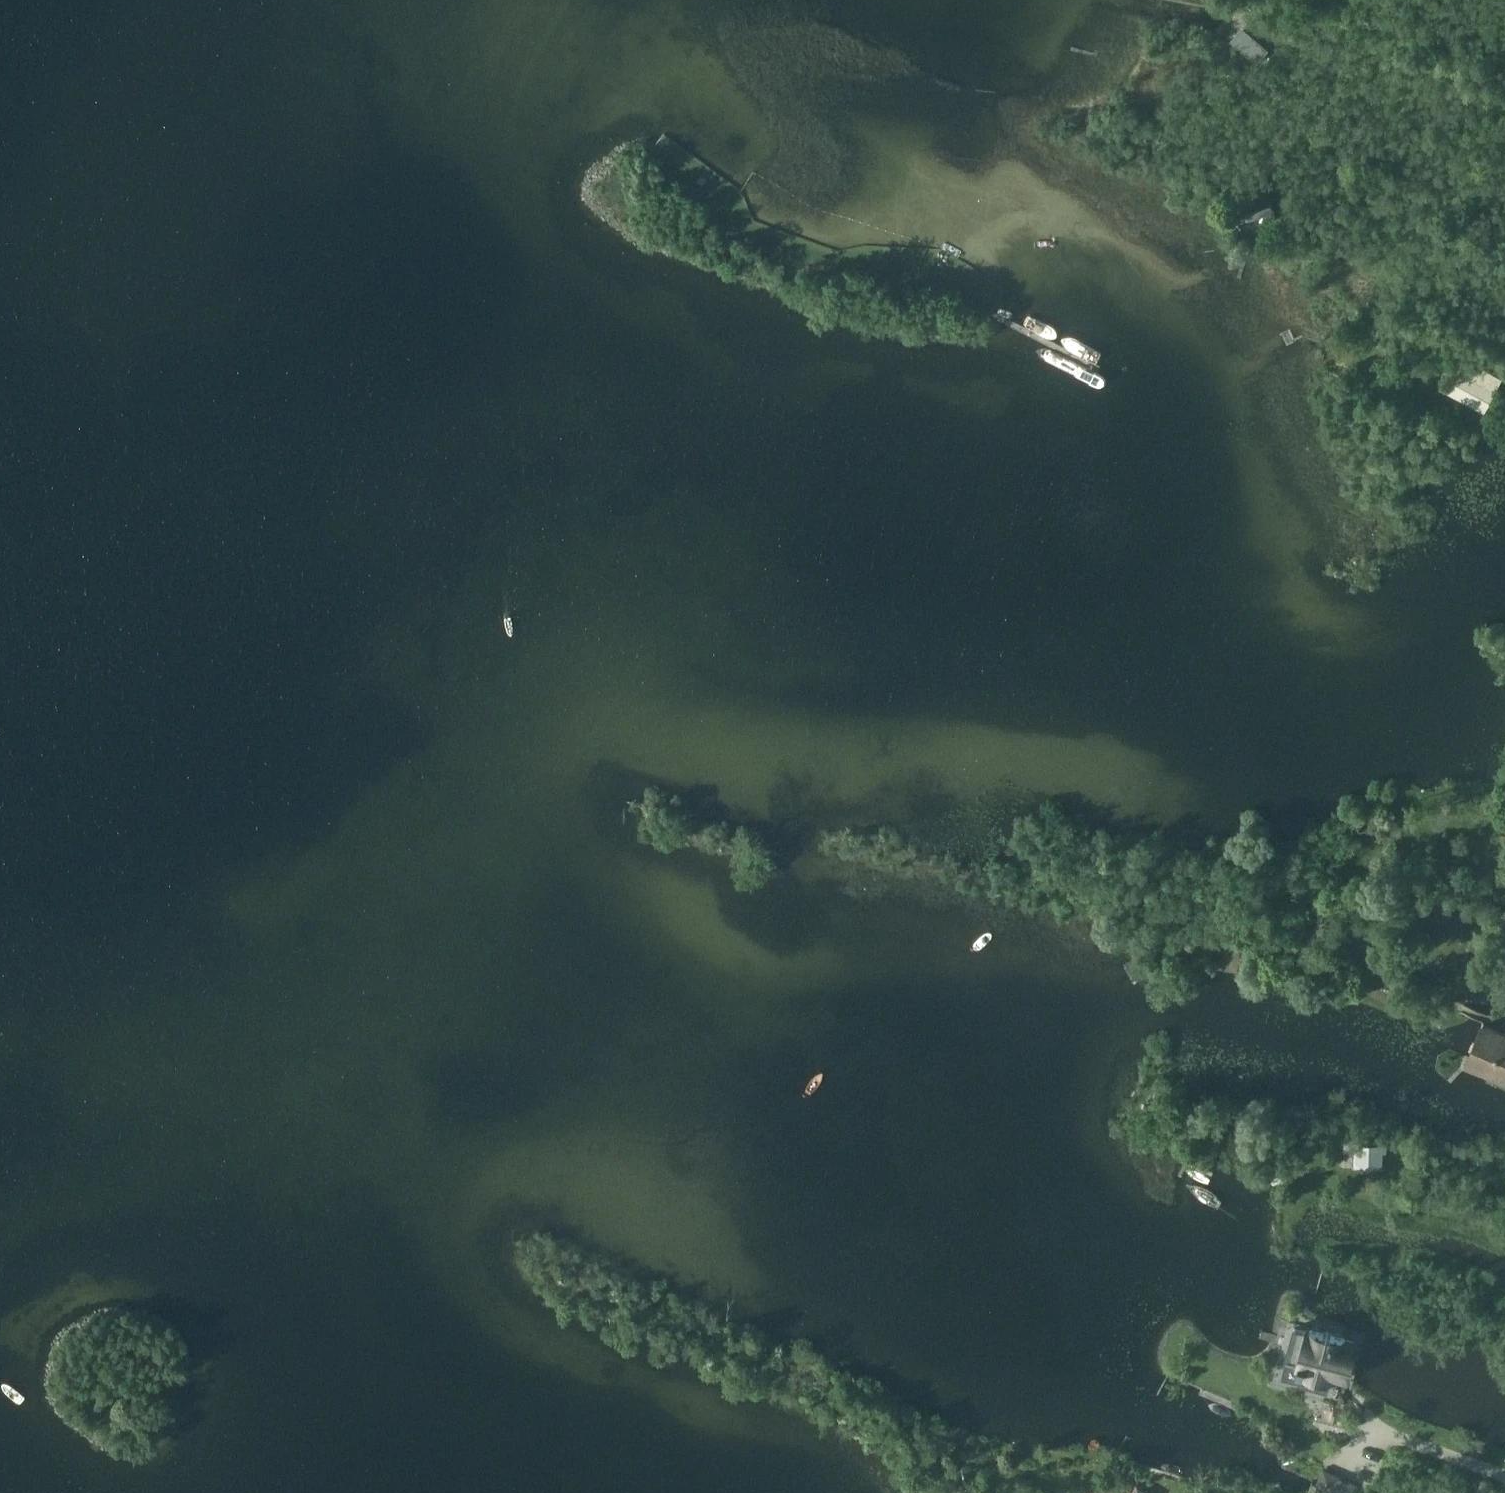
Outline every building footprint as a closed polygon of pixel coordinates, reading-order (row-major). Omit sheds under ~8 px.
[(1257,64),(1269,50),(1241,27),(1230,42),(1257,64)] [(1286,165),(1286,155),(1273,154),(1272,164),(1286,165)] [(1248,222),(1274,212),(1266,190),(1240,200),(1248,222)] [(1483,369),(1465,359),(1449,389),(1485,408),(1503,376),(1485,366),(1483,369)] [(1445,921),(1449,910),(1436,906),(1432,917),(1445,921)] [(1254,971),(1257,944),(1244,943),(1245,937),(1223,934),(1219,968),(1254,971)] [(1483,1024),(1468,1062),(1504,1077),(1504,1033),(1483,1024)] [(1382,1166),(1383,1141),(1357,1140),(1356,1165),(1382,1166)] [(1287,1360),(1283,1377),(1300,1381),(1300,1382),(1328,1390),(1332,1375),(1346,1378),(1350,1364),(1347,1363),(1349,1354),(1352,1355),(1356,1341),(1348,1338),(1345,1337),(1311,1328),(1311,1329),(1308,1328),(1308,1330),(1295,1327),(1286,1360),(1287,1360)] [(1354,1484),(1324,1470),(1317,1485),(1312,1483),(1308,1492),(1350,1492),(1354,1484)]
